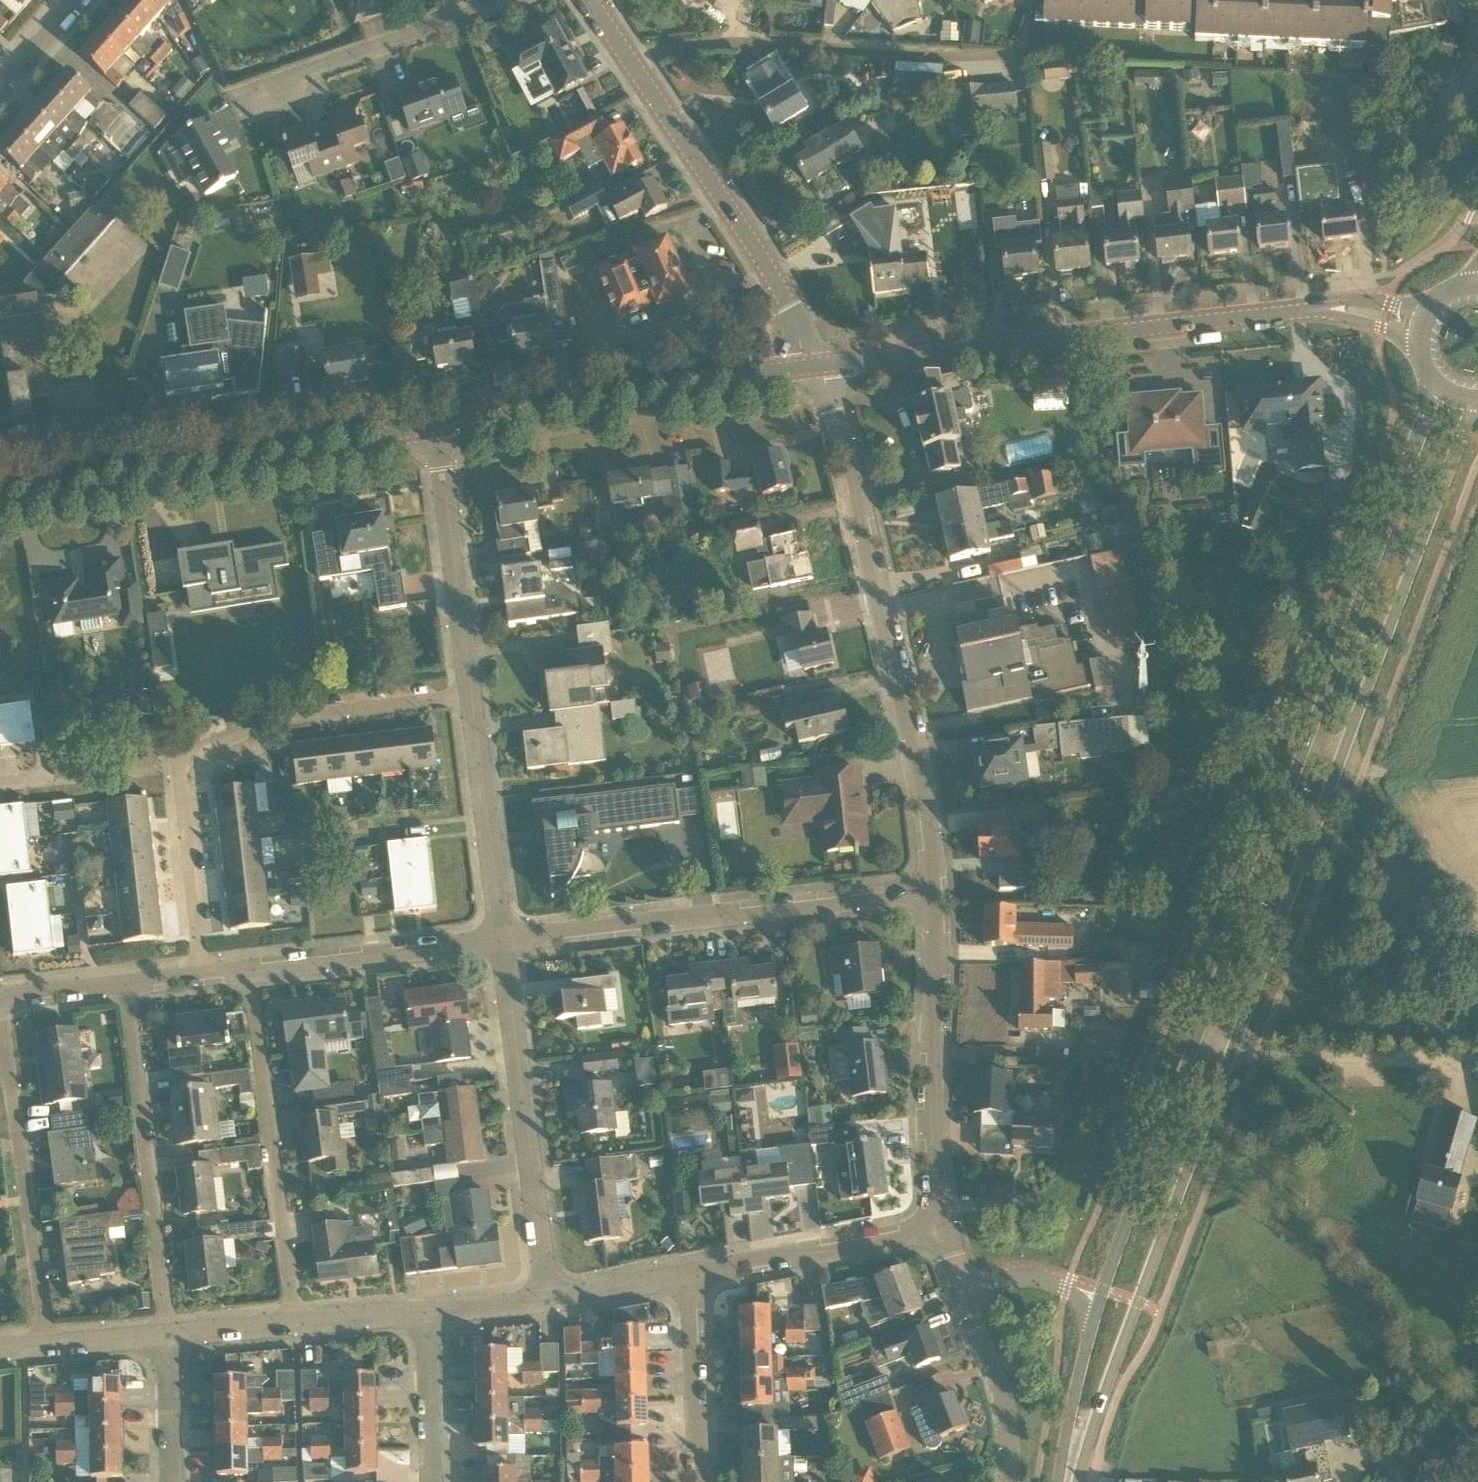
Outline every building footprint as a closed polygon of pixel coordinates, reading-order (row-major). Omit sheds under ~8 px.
[(139,0),(132,0),(117,16),(141,37),(158,18),(139,0)] [(177,0),(139,0),(158,18),(166,9),(174,19),(181,34),(191,30),(177,0)] [(904,24),(908,22),(922,21),(919,0),(873,0),(871,3),(893,32),(904,24)] [(1044,18),(1064,19),(1196,25),(1195,40),(1214,41),(1227,41),(1226,46),(1229,48),(1238,49),(1248,49),(1251,47),(1251,42),(1265,43),(1278,43),(1277,48),(1279,51),(1287,51),(1299,52),(1302,49),(1302,44),(1328,46),(1328,50),(1330,53),(1339,53),(1350,54),(1352,51),(1353,47),(1389,48),(1390,34),(1448,24),(1448,23),(1443,24),(1440,0),(1045,0),(1044,18)] [(836,2),(826,1),(825,25),(834,25),(836,2)] [(8,23),(1,16),(0,17),(0,32),(8,23)] [(152,47),(141,37),(117,16),(100,35),(123,56),(131,48),(143,59),(146,56),(156,65),(160,68),(160,69),(170,79),(178,71),(174,67),(165,59),(152,47)] [(981,22),(965,21),(963,43),(979,44),(981,22)] [(1457,48),(1465,29),(1450,23),(1443,43),(1457,48)] [(575,65),(566,48),(568,47),(556,24),(528,39),(529,42),(512,52),(523,73),(539,64),(556,95),(587,79),(578,63),(575,65)] [(118,87),(125,79),(113,68),(123,57),(123,56),(100,35),(82,55),(118,87)] [(152,47),(165,59),(172,52),(173,51),(160,40),(161,40),(159,39),(152,47)] [(875,62),(875,76),(887,77),(887,62),(875,62)] [(1047,81),(1070,79),(1068,62),(1046,64),(1047,81)] [(790,88),(774,63),(750,78),(766,103),(761,106),(776,129),(806,110),(791,87),(790,88)] [(896,94),(940,96),(940,88),(942,68),(897,65),(896,85),(896,94)] [(104,102),(69,70),(51,90),(74,111),(85,99),(97,110),(104,102)] [(1163,72),(1149,72),(1149,86),(1150,88),(1154,91),(1158,91),(1163,88),(1164,85),(1163,72)] [(465,111),(454,78),(415,92),(413,87),(398,93),(411,130),(465,111)] [(973,121),(987,120),(986,112),(1016,108),(1014,83),(970,88),(973,121)] [(962,122),(973,121),(970,88),(958,89),(960,107),(960,109),(962,122)] [(74,111),(51,90),(33,110),(82,153),(89,145),(80,137),(88,123),(74,111)] [(155,130),(167,117),(158,109),(142,94),(130,107),(155,130)] [(82,153),(33,110),(16,129),(39,150),(55,164),(65,172),(74,161),(82,153)] [(336,170),(358,162),(353,149),(369,143),(357,110),(340,116),(341,117),(331,121),(339,142),(327,146),(336,170)] [(229,164),(219,146),(228,141),(214,116),(174,138),(184,155),(206,195),(237,178),(235,175),(238,173),(233,162),(229,164)] [(605,137),(602,130),(606,128),(599,116),(582,125),(550,141),(561,162),(580,152),(589,169),(605,161),(613,177),(643,162),(635,147),(636,146),(631,138),(630,138),(624,127),(605,137)] [(1288,121),(1276,123),(1283,177),(1295,175),(1294,170),(1288,121)] [(847,124),(830,135),(813,145),(817,151),(797,164),(808,183),(834,167),(848,189),(868,177),(861,165),(860,166),(855,157),(864,152),(847,124)] [(41,173),(29,162),(39,150),(16,129),(0,147),(0,151),(33,181),(41,173)] [(316,150),(309,129),(299,132),(299,130),(282,136),(298,183),(315,178),(336,170),(327,146),(316,150)] [(1039,181),(1055,179),(1051,144),(1035,146),(1039,181)] [(422,152),(403,159),(411,182),(430,175),(422,152)] [(644,187),(638,177),(605,194),(607,198),(620,221),(620,222),(642,211),(646,219),(667,207),(654,182),(644,187)] [(1237,221),(1236,208),(1246,207),(1244,187),(1242,177),(1227,179),(1228,186),(1218,187),(1218,191),(1220,207),(1222,222),(1208,224),(1206,224),(1210,254),(1241,251),(1238,221),(1237,221)] [(31,227),(9,208),(19,197),(20,196),(0,178),(0,214),(23,235),(31,227)] [(1174,262),(1174,258),(1191,257),(1185,209),(1194,208),(1191,179),(1166,182),(1170,214),(1158,216),(1155,220),(1156,233),(1159,260),(1162,260),(1163,263),(1174,262)] [(1334,213),(1332,199),(1344,198),(1342,185),(1318,188),(1320,201),(1322,215),(1321,215),(1324,241),(1357,237),(1354,211),(1334,213)] [(1253,192),(1252,186),(1244,187),(1246,207),(1255,206),(1257,219),(1256,219),(1259,248),(1291,245),(1288,217),(1268,219),(1266,203),(1275,202),(1274,189),(1253,192)] [(960,213),(977,214),(978,190),(961,190),(960,213)] [(84,192),(69,195),(71,207),(87,204),(84,192)] [(1136,232),(1134,217),(1143,216),(1141,192),(1118,195),(1120,219),(1121,219),(1122,234),(1104,237),(1107,266),(1125,264),(1125,266),(1136,265),(1135,263),(1139,263),(1136,232)] [(1082,200),(1059,202),(1061,218),(1062,218),(1084,216),(1083,200),(1082,200)] [(55,397),(39,298),(55,295),(54,290),(119,218),(99,201),(21,288),(23,300),(0,303),(0,329),(5,358),(0,359),(0,422),(15,419),(15,423),(35,420),(32,400),(55,397)] [(851,218),(865,241),(870,251),(869,252),(874,296),(875,296),(875,293),(904,290),(905,293),(906,293),(905,280),(933,276),(932,275),(930,275),(927,255),(902,258),(894,245),(898,242),(900,241),(897,207),(875,209),(873,205),(851,218)] [(1086,236),(1084,216),(1062,218),(1064,238),(1054,239),(1058,272),(1090,268),(1087,236),(1086,236)] [(1017,225),(1016,218),(995,221),(998,247),(1003,247),(1006,277),(1011,277),(1011,280),(1023,279),(1022,276),(1038,274),(1035,244),(1042,243),(1039,222),(1017,225)] [(659,307),(689,295),(693,290),(688,279),(682,279),(674,258),(677,253),(673,243),(667,242),(598,271),(618,319),(651,305),(650,302),(656,300),(659,307)] [(189,253),(170,247),(157,285),(176,291),(189,253)] [(514,262),(510,250),(495,254),(499,267),(514,262)] [(329,252),(289,259),(293,282),(319,277),(333,274),(329,252)] [(528,323),(496,328),(498,341),(513,339),(515,356),(517,356),(516,354),(543,350),(543,352),(555,350),(551,321),(567,318),(560,288),(554,253),(540,257),(541,263),(540,263),(544,291),(546,297),(534,299),(535,301),(525,302),(528,323)] [(480,283),(490,291),(499,281),(489,273),(480,283)] [(490,364),(482,317),(479,297),(469,299),(472,319),(456,322),(459,335),(438,338),(436,325),(421,327),(417,355),(427,354),(428,365),(437,363),(438,368),(463,364),(464,368),(465,368),(465,363),(487,360),(488,364),(490,364)] [(162,362),(167,396),(225,387),(224,383),(234,381),(236,396),(260,392),(268,311),(225,306),(185,313),(191,348),(182,349),(184,358),(162,362)] [(381,363),(379,347),(364,349),(325,355),(326,364),(330,386),(332,385),(332,388),(345,386),(345,383),(369,380),(367,366),(383,363),(381,363)] [(290,374),(307,371),(304,350),(287,352),(287,354),(290,374)] [(1050,371),(1035,372),(1037,394),(1052,393),(1050,371)] [(941,378),(940,373),(940,372),(910,378),(916,404),(914,404),(918,422),(917,422),(919,432),(958,423),(958,425),(965,423),(963,413),(969,412),(972,409),(969,395),(966,393),(960,395),(956,375),(941,378)] [(1315,393),(1308,388),(1307,382),(1295,383),(1295,386),(1264,389),(1263,388),(1245,387),(1247,411),(1265,409),(1267,425),(1297,422),(1299,441),(1296,442),(1299,470),(1324,467),(1321,440),(1327,439),(1321,393),(1315,393)] [(1166,404),(1165,395),(1128,398),(1130,415),(1129,415),(1131,437),(1119,438),(1122,466),(1142,464),(1141,445),(1168,443),(1169,450),(1201,447),(1202,458),(1196,459),(1197,473),(1222,470),(1219,429),(1203,430),(1200,396),(1177,398),(1178,403),(1166,404)] [(957,425),(958,425),(958,423),(919,432),(920,432),(924,450),(926,449),(931,475),(960,468),(955,443),(960,442),(957,425)] [(1257,483),(1258,446),(1233,446),(1233,483),(1257,483)] [(1053,458),(1053,447),(1004,447),(1004,458),(1053,458)] [(784,457),(783,452),(754,460),(757,474),(730,476),(729,464),(730,464),(730,462),(712,465),(712,466),(714,466),(717,492),(731,491),(731,489),(761,487),(763,496),(793,488),(787,468),(790,467),(787,456),(784,457)] [(644,506),(643,500),(653,498),(653,497),(671,494),(667,471),(609,480),(613,504),(624,502),(625,509),(644,506)] [(1026,480),(1030,493),(1032,503),(1061,496),(1056,473),(1026,480)] [(1310,510),(1304,529),(1335,527),(1342,506),(1338,477),(1307,481),(1310,510)] [(1030,493),(1026,480),(937,500),(943,528),(983,520),(985,526),(981,509),(1012,502),(1010,496),(1030,493)] [(499,558),(519,555),(529,554),(525,524),(539,522),(534,492),(498,497),(501,513),(496,513),(500,540),(497,540),(499,558)] [(1259,533),(1270,508),(1253,501),(1242,526),(1259,533)] [(1125,515),(1109,518),(1112,536),(1128,533),(1125,515)] [(389,566),(387,551),(389,550),(383,516),(338,523),(344,559),(373,555),(376,568),(373,568),(376,585),(383,584),(403,581),(400,564),(389,566)] [(597,536),(595,518),(579,520),(582,538),(597,536)] [(762,542),(757,519),(732,525),(738,551),(757,547),(758,554),(768,552),(770,556),(774,555),(774,559),(765,561),(767,568),(760,569),(760,566),(749,568),(754,591),(770,587),(771,588),(814,578),(808,553),(800,555),(795,533),(770,538),(771,540),(762,542)] [(1010,521),(985,526),(983,520),(943,528),(951,562),(990,553),(988,541),(1013,535),(1010,521)] [(221,546),(181,553),(181,555),(190,608),(215,604),(214,596),(272,586),(268,564),(287,561),(284,544),(222,554),(221,546)] [(990,576),(1023,569),(1020,553),(986,561),(990,576)] [(552,572),(574,569),(573,560),(551,563),(552,572)] [(44,623),(53,621),(54,623),(54,627),(74,624),(81,623),(83,630),(102,627),(101,620),(120,617),(122,629),(143,625),(138,582),(124,584),(124,582),(121,563),(92,567),(96,591),(78,594),(76,583),(50,587),(53,603),(50,603),(41,605),(44,623)] [(547,611),(541,565),(501,570),(509,623),(579,614),(577,595),(560,597),(562,609),(547,611)] [(1008,624),(1003,600),(957,610),(960,626),(962,635),(957,636),(959,646),(954,647),(957,658),(962,657),(968,685),(962,686),(968,711),(1032,697),(1030,689),(1038,687),(1041,703),(1056,700),(1055,695),(1095,686),(1096,691),(1113,687),(1107,659),(1089,663),(1090,664),(1078,666),(1072,640),(1060,642),(1056,626),(1040,630),(1039,625),(1018,630),(1016,623),(1008,624)] [(166,613),(147,616),(155,670),(174,667),(166,613)] [(816,636),(811,614),(785,620),(788,633),(796,631),(805,670),(834,664),(827,633),(816,636)] [(555,711),(594,707),(592,690),(609,688),(605,656),(614,654),(610,623),(598,625),(578,628),(581,653),(544,657),(551,712),(555,711)] [(711,624),(693,626),(695,641),(713,639),(711,624)] [(798,744),(850,732),(846,716),(841,717),(838,704),(842,703),(839,689),(817,694),(820,708),(803,712),(800,697),(784,701),(788,715),(782,717),(785,732),(795,729),(798,744)] [(130,719),(155,714),(151,692),(126,696),(130,719)] [(1137,709),(1156,705),(1154,695),(1135,698),(1137,709)] [(29,701),(28,701),(29,704),(0,709),(0,734),(2,749),(3,749),(2,745),(34,741),(34,744),(36,744),(29,701)] [(612,706),(614,720),(638,718),(636,701),(611,704),(612,706)] [(606,761),(600,708),(599,706),(594,707),(555,711),(557,730),(524,734),(528,770),(571,765),(606,761)] [(1131,744),(1128,717),(1058,724),(1062,756),(1080,754),(1081,760),(1101,758),(1101,752),(1134,750),(1133,744),(1131,744)] [(409,771),(436,768),(438,767),(433,728),(404,732),(409,771)] [(377,735),(381,774),(403,772),(409,771),(404,732),(377,735)] [(354,778),(381,774),(377,735),(349,739),(354,778)] [(326,781),(354,778),(349,739),(321,742),(326,781)] [(1023,755),(1023,754),(1037,752),(1035,741),(974,750),(979,787),(996,785),(997,789),(1015,785),(1015,782),(1027,779),(1023,755)] [(297,785),(326,781),(321,742),(293,746),(297,785)] [(867,846),(858,770),(814,775),(815,778),(778,783),(783,827),(823,823),(826,851),(855,848),(856,854),(859,853),(859,847),(867,846)] [(281,782),(276,783),(277,795),(293,794),(292,785),(291,781),(283,782),(281,782)] [(219,818),(258,814),(254,785),(215,790),(219,818)] [(676,791),(675,787),(575,799),(575,797),(532,801),(535,830),(544,828),(551,881),(575,879),(590,877),(590,875),(588,854),(589,854),(589,849),(598,848),(596,833),(680,824),(679,818),(676,791)] [(111,831),(150,826),(147,798),(108,802),(111,831)] [(72,803),(53,806),(56,822),(74,819),(72,803)] [(1046,805),(1046,804),(1021,806),(1022,821),(1047,819),(1047,818),(1046,805)] [(23,807),(26,806),(26,805),(0,808),(0,842),(29,839),(29,838),(26,838),(23,807)] [(347,821),(345,808),(330,810),(332,823),(347,821)] [(222,846),(261,842),(258,814),(219,818),(222,846)] [(999,864),(1000,890),(1025,889),(1024,863),(1019,864),(1017,819),(1002,820),(1002,824),(981,825),(982,839),(979,839),(979,852),(982,852),(983,857),(1000,856),(1001,864),(999,864)] [(114,858),(153,854),(150,826),(111,831),(114,858)] [(26,839),(29,839),(0,842),(0,876),(33,872),(33,871),(30,871),(26,839)] [(430,873),(427,841),(430,841),(429,840),(387,844),(387,846),(390,845),(394,877),(391,877),(391,878),(433,873),(433,872),(430,873)] [(225,874),(264,870),(261,842),(222,846),(225,874)] [(117,886),(157,882),(153,854),(114,858),(117,886)] [(67,861),(55,863),(57,874),(69,873),(67,861)] [(228,902),(267,897),(264,870),(225,874),(228,902)] [(434,906),(430,874),(433,874),(433,873),(391,878),(391,879),(394,878),(397,910),(394,910),(394,912),(437,907),(437,905),(434,906)] [(121,914),(160,909),(157,882),(117,886),(121,914)] [(49,916),(46,885),(49,884),(49,883),(6,888),(6,889),(9,889),(13,920),(10,921),(52,917),(52,916),(49,916)] [(95,888),(82,889),(84,901),(91,901),(96,895),(95,888)] [(304,893),(290,895),(292,908),(306,906),(304,893)] [(231,930),(240,929),(270,926),(267,897),(228,902),(231,930)] [(1073,928),(1016,926),(1016,908),(985,907),(985,945),(1072,949),(1073,928)] [(124,942),(154,939),(163,938),(160,909),(121,914),(124,942)] [(53,949),(50,917),(53,917),(52,917),(10,921),(10,922),(13,922),(17,953),(14,954),(14,955),(56,950),(56,949),(53,949)] [(80,936),(68,937),(69,954),(69,955),(81,954),(81,949),(80,936)] [(1136,944),(1123,945),(1123,960),(1137,960),(1136,944)] [(884,993),(878,946),(847,950),(847,949),(829,951),(833,977),(841,976),(844,996),(844,998),(864,995),(884,993)] [(748,971),(747,961),(719,964),(725,1019),(726,1028),(743,1026),(742,1016),(739,1016),(737,1003),(775,998),(772,968),(748,971)] [(1075,966),(1075,962),(1061,962),(1049,963),(1020,962),(1020,1009),(1019,1009),(1019,1029),(1053,1030),(1054,1010),(1048,1009),(1048,1000),(1061,1000),(1061,984),(1076,983),(1076,985),(1100,984),(1098,965),(1075,966)] [(725,1019),(719,964),(687,968),(688,978),(664,980),(668,1011),(670,1026),(671,1025),(703,1022),(702,1007),(713,1006),(713,1011),(720,1010),(721,1020),(725,1019)] [(602,1026),(600,1014),(618,1011),(614,976),(572,981),(574,994),(554,996),(557,1020),(577,1017),(578,1030),(602,1026)] [(1156,983),(1144,983),(1140,984),(1141,997),(1158,997),(1157,983),(1156,983)] [(432,1027),(466,1022),(470,1022),(465,986),(406,993),(409,1013),(411,1029),(428,1027),(432,1027)] [(372,1034),(386,1032),(380,997),(367,1000),(369,1012),(372,1034)] [(347,1015),(345,1002),(306,1007),(306,1003),(284,1006),(288,1042),(290,1042),(296,1092),(328,1088),(322,1044),(349,1041),(364,1039),(363,1036),(372,1035),(372,1034),(369,1012),(347,1015)] [(230,1044),(226,1015),(194,1019),(193,1015),(175,1017),(178,1038),(167,1040),(172,1079),(192,1077),(204,1076),(200,1047),(230,1044)] [(437,1062),(470,1058),(466,1022),(432,1027),(437,1062)] [(86,1099),(77,1030),(39,1035),(42,1053),(43,1052),(45,1063),(39,1063),(45,1105),(86,1099)] [(868,1045),(867,1030),(839,1033),(841,1047),(829,1048),(834,1082),(851,1080),(853,1097),(886,1093),(880,1044),(868,1045)] [(390,1056),(386,1032),(372,1034),(372,1035),(375,1059),(390,1056)] [(777,1079),(802,1076),(798,1043),(773,1046),(777,1079)] [(586,1074),(587,1073),(619,1070),(617,1055),(585,1059),(586,1074)] [(1004,1069),(1019,1069),(1018,1058),(1004,1059),(1004,1069)] [(652,1059),(635,1061),(638,1087),(655,1085),(652,1059)] [(412,1066),(396,1068),(377,1071),(379,1085),(410,1081),(414,1081),(412,1066)] [(253,1094),(250,1070),(230,1073),(212,1075),(214,1088),(240,1085),(242,1095),(253,1094)] [(1014,1127),(1015,1113),(1005,1113),(1007,1074),(977,1073),(976,1112),(982,1112),(982,1125),(1014,1127)] [(381,1098),(412,1094),(410,1081),(379,1085),(381,1098)] [(614,1114),(611,1086),(594,1088),(566,1091),(568,1109),(579,1108),(582,1134),(616,1130),(614,1114)] [(219,1141),(212,1087),(174,1091),(177,1127),(174,1128),(176,1145),(219,1141)] [(479,1124),(474,1089),(419,1096),(420,1106),(422,1121),(424,1131),(479,1124)] [(341,1116),(367,1112),(365,1096),(326,1102),(328,1115),(336,1114),(336,1116),(341,1116)] [(98,1181),(95,1162),(93,1144),(89,1112),(52,1117),(54,1133),(48,1134),(52,1163),(59,1162),(60,1167),(56,1168),(59,1191),(60,1190),(60,1186),(98,1181)] [(1015,1116),(1015,1113),(1014,1127),(982,1125),(981,1140),(1013,1142),(1013,1147),(1053,1148),(1054,1116),(1015,1116)] [(336,1116),(336,1114),(328,1115),(299,1119),(301,1135),(305,1163),(325,1160),(327,1173),(349,1170),(345,1141),(340,1141),(336,1116)] [(858,1143),(855,1123),(834,1126),(834,1125),(810,1128),(811,1133),(810,1134),(811,1146),(835,1143),(836,1147),(847,1145),(850,1167),(837,1168),(839,1181),(841,1201),(854,1199),(854,1200),(885,1196),(881,1161),(884,1161),(881,1140),(858,1143)] [(484,1160),(479,1124),(424,1131),(426,1146),(447,1143),(450,1165),(484,1160)] [(1459,1179),(1469,1147),(1440,1138),(1430,1170),(1427,1169),(1418,1200),(1432,1205),(1452,1211),(1461,1180),(1459,1179)] [(262,1169),(259,1146),(221,1150),(223,1165),(248,1162),(249,1170),(262,1169)] [(759,1170),(756,1150),(741,1152),(744,1172),(742,1172),(747,1214),(763,1212),(761,1200),(789,1196),(786,1167),(759,1170)] [(621,1238),(618,1219),(614,1182),(638,1179),(635,1155),(586,1161),(589,1185),(578,1186),(581,1208),(586,1207),(590,1242),(621,1238)] [(212,1180),(211,1165),(179,1169),(184,1215),(215,1211),(212,1180)] [(417,1184),(435,1182),(433,1169),(415,1171),(417,1184)] [(393,1187),(417,1184),(415,1172),(391,1174),(392,1184),(393,1187)] [(747,1214),(742,1172),(699,1177),(703,1206),(731,1203),(732,1215),(747,1214)] [(390,1227),(391,1232),(399,1231),(393,1187),(392,1184),(388,1185),(393,1226),(390,1227)] [(488,1192),(460,1195),(454,1197),(459,1232),(492,1227),(488,1192)] [(98,1205),(70,1209),(71,1220),(78,1219),(99,1216),(98,1205)] [(116,1274),(110,1230),(108,1215),(78,1219),(80,1233),(62,1236),(64,1252),(69,1251),(72,1270),(67,1271),(69,1285),(85,1282),(86,1286),(91,1285),(90,1282),(101,1280),(100,1276),(116,1274)] [(407,1235),(418,1231),(412,1217),(401,1222),(407,1235)] [(354,1229),(353,1221),(334,1224),(314,1227),(321,1282),(378,1274),(376,1254),(372,1227),(354,1229)] [(193,1291),(227,1287),(222,1241),(257,1238),(256,1223),(211,1227),(191,1229),(193,1243),(187,1243),(193,1291)] [(459,1268),(501,1263),(496,1226),(492,1227),(459,1232),(455,1232),(457,1248),(440,1250),(442,1270),(459,1268)] [(391,1232),(391,1244),(401,1243),(400,1239),(399,1231),(391,1232)] [(405,1275),(420,1273),(417,1253),(415,1237),(400,1239),(401,1243),(403,1255),(405,1275)] [(921,1310),(906,1269),(877,1280),(867,1282),(867,1279),(823,1288),(827,1310),(862,1303),(872,1328),(892,1320),(892,1321),(921,1310)] [(786,1332),(805,1332),(823,1332),(818,1306),(804,1306),(804,1320),(786,1321),(786,1332)] [(741,1333),(771,1333),(770,1308),(740,1309),(741,1333)] [(917,1333),(914,1324),(880,1336),(884,1345),(882,1346),(888,1361),(911,1353),(917,1368),(940,1359),(928,1328),(917,1333)] [(646,1353),(645,1328),(615,1329),(597,1329),(597,1340),(598,1343),(582,1344),(581,1329),(564,1329),(566,1355),(571,1355),(581,1355),(600,1354),(616,1353),(616,1354),(646,1353)] [(786,1344),(805,1343),(805,1332),(786,1332),(786,1344)] [(741,1358),(771,1357),(771,1333),(741,1333),(741,1358)] [(477,1375),(507,1374),(507,1350),(477,1350),(477,1375)] [(617,1378),(647,1377),(646,1353),(616,1354),(617,1378)] [(600,1365),(600,1354),(581,1355),(581,1365),(600,1365)] [(783,1357),(771,1357),(741,1358),(742,1382),(806,1380),(816,1380),(816,1368),(806,1369),(783,1369),(783,1357)] [(524,1364),(524,1374),(540,1373),(540,1364),(524,1364)] [(216,1378),(216,1403),(246,1402),(246,1401),(262,1401),(262,1402),(281,1401),(295,1401),(294,1371),(277,1372),(277,1390),(263,1391),(262,1389),(245,1389),(246,1377),(216,1378)] [(318,1390),(317,1371),(301,1371),(302,1391),(302,1401),(310,1401),(329,1400),(346,1400),(376,1399),(375,1375),(345,1375),(346,1390),(318,1390)] [(543,1385),(543,1377),(543,1373),(540,1373),(524,1374),(524,1385),(543,1385)] [(508,1398),(507,1374),(477,1375),(478,1399),(508,1398)] [(891,1392),(885,1376),(856,1388),(851,1377),(839,1382),(839,1397),(842,1411),(849,1408),(858,1404),(888,1393),(891,1392)] [(566,1392),(567,1403),(647,1401),(647,1377),(617,1378),(617,1388),(600,1389),(600,1391),(566,1392)] [(91,1380),(91,1392),(74,1393),(74,1395),(47,1395),(47,1384),(30,1384),(30,1404),(30,1406),(56,1405),(56,1406),(121,1405),(121,1380),(91,1380)] [(773,1392),(806,1391),(806,1380),(742,1382),(743,1406),(761,1406),(761,1419),(743,1419),(743,1420),(761,1420),(789,1419),(789,1404),(773,1404),(773,1392)] [(881,1461),(910,1450),(888,1393),(858,1404),(881,1461)] [(931,1449),(936,1449),(939,1446),(941,1443),(941,1438),(966,1428),(953,1394),(927,1404),(928,1405),(913,1410),(918,1425),(925,1444),(927,1448),(931,1449)] [(520,1398),(508,1398),(478,1399),(478,1423),(543,1422),(543,1411),(524,1411),(524,1398),(520,1398)] [(347,1424),(376,1423),(376,1399),(346,1400),(347,1424)] [(310,1412),(330,1412),(329,1400),(310,1401),(310,1412)] [(1284,1473),(1286,1481),(1326,1481),(1332,1481),(1324,1441),(1350,1436),(1349,1431),(1344,1407),(1343,1400),(1283,1411),(1293,1470),(1284,1473)] [(263,1413),(282,1412),(281,1401),(262,1402),(263,1413)] [(648,1425),(647,1401),(567,1403),(567,1415),(602,1413),(602,1415),(618,1415),(618,1426),(648,1425)] [(217,1426),(247,1425),(246,1402),(216,1403),(217,1426)] [(122,1428),(121,1405),(56,1406),(56,1417),(91,1416),(92,1429),(122,1428)] [(745,1460),(779,1459),(778,1431),(818,1430),(818,1419),(789,1419),(761,1420),(762,1432),(744,1432),(745,1460)] [(526,1457),(525,1432),(544,1432),(543,1422),(478,1423),(479,1448),(487,1447),(488,1459),(509,1458),(509,1457),(526,1457)] [(347,1448),(377,1447),(376,1423),(347,1424),(347,1448)] [(247,1439),(247,1425),(217,1426),(217,1451),(282,1449),(282,1439),(247,1439)] [(92,1453),(122,1452),(122,1428),(92,1429),(92,1453)] [(312,1449),(330,1448),(330,1437),(311,1438),(312,1449)] [(57,1442),(45,1442),(45,1454),(57,1454),(57,1442)] [(57,1454),(76,1453),(76,1442),(57,1442),(57,1454)] [(347,1448),(330,1448),(312,1449),(312,1460),(347,1459),(348,1473),(378,1472),(377,1447),(347,1448)] [(650,1471),(649,1447),(615,1448),(616,1459),(599,1459),(599,1462),(581,1463),(581,1473),(600,1473),(616,1472),(650,1471)] [(218,1475),(248,1475),(248,1464),(264,1463),(263,1461),(282,1460),(282,1449),(217,1451),(218,1475)] [(93,1478),(123,1477),(122,1452),(92,1453),(93,1478)] [(57,1465),(76,1464),(76,1453),(57,1454),(57,1465)] [(509,1458),(488,1459),(488,1470),(485,1470),(485,1481),(510,1481),(532,1481),(531,1469),(516,1469),(509,1469),(509,1458)] [(779,1459),(745,1460),(745,1481),(780,1481),(779,1459)] [(331,1480),(331,1465),(304,1466),(304,1481),(331,1480)] [(297,1468),(273,1469),(274,1481),(298,1481),(297,1468)] [(650,1471),(616,1472),(617,1481),(650,1481),(650,1471)] [(600,1473),(581,1473),(582,1481),(600,1481),(600,1473)]
